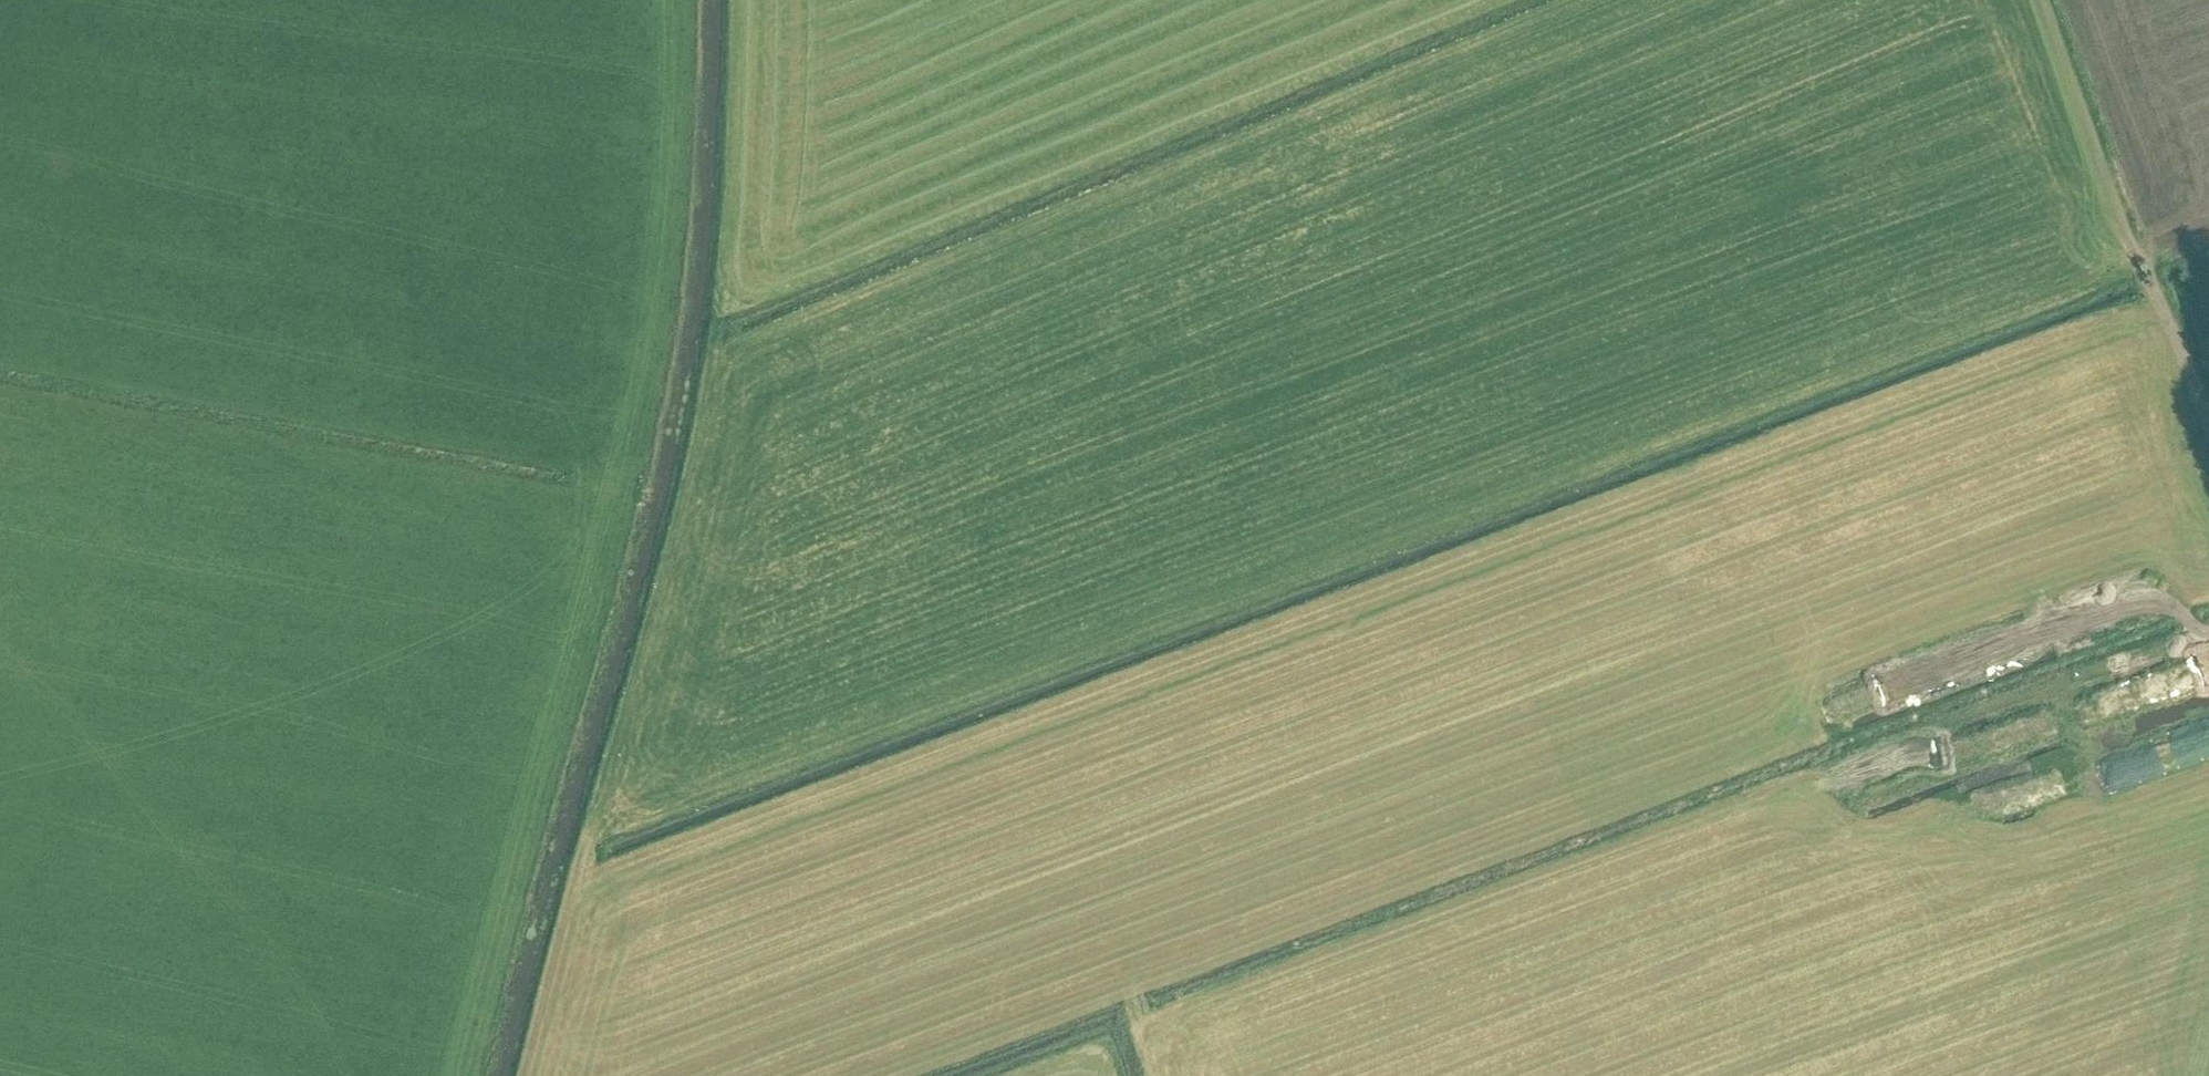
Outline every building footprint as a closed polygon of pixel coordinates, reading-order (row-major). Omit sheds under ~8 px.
[(2179,759),(2208,751),(2208,724),(2172,735),(2179,759)]
